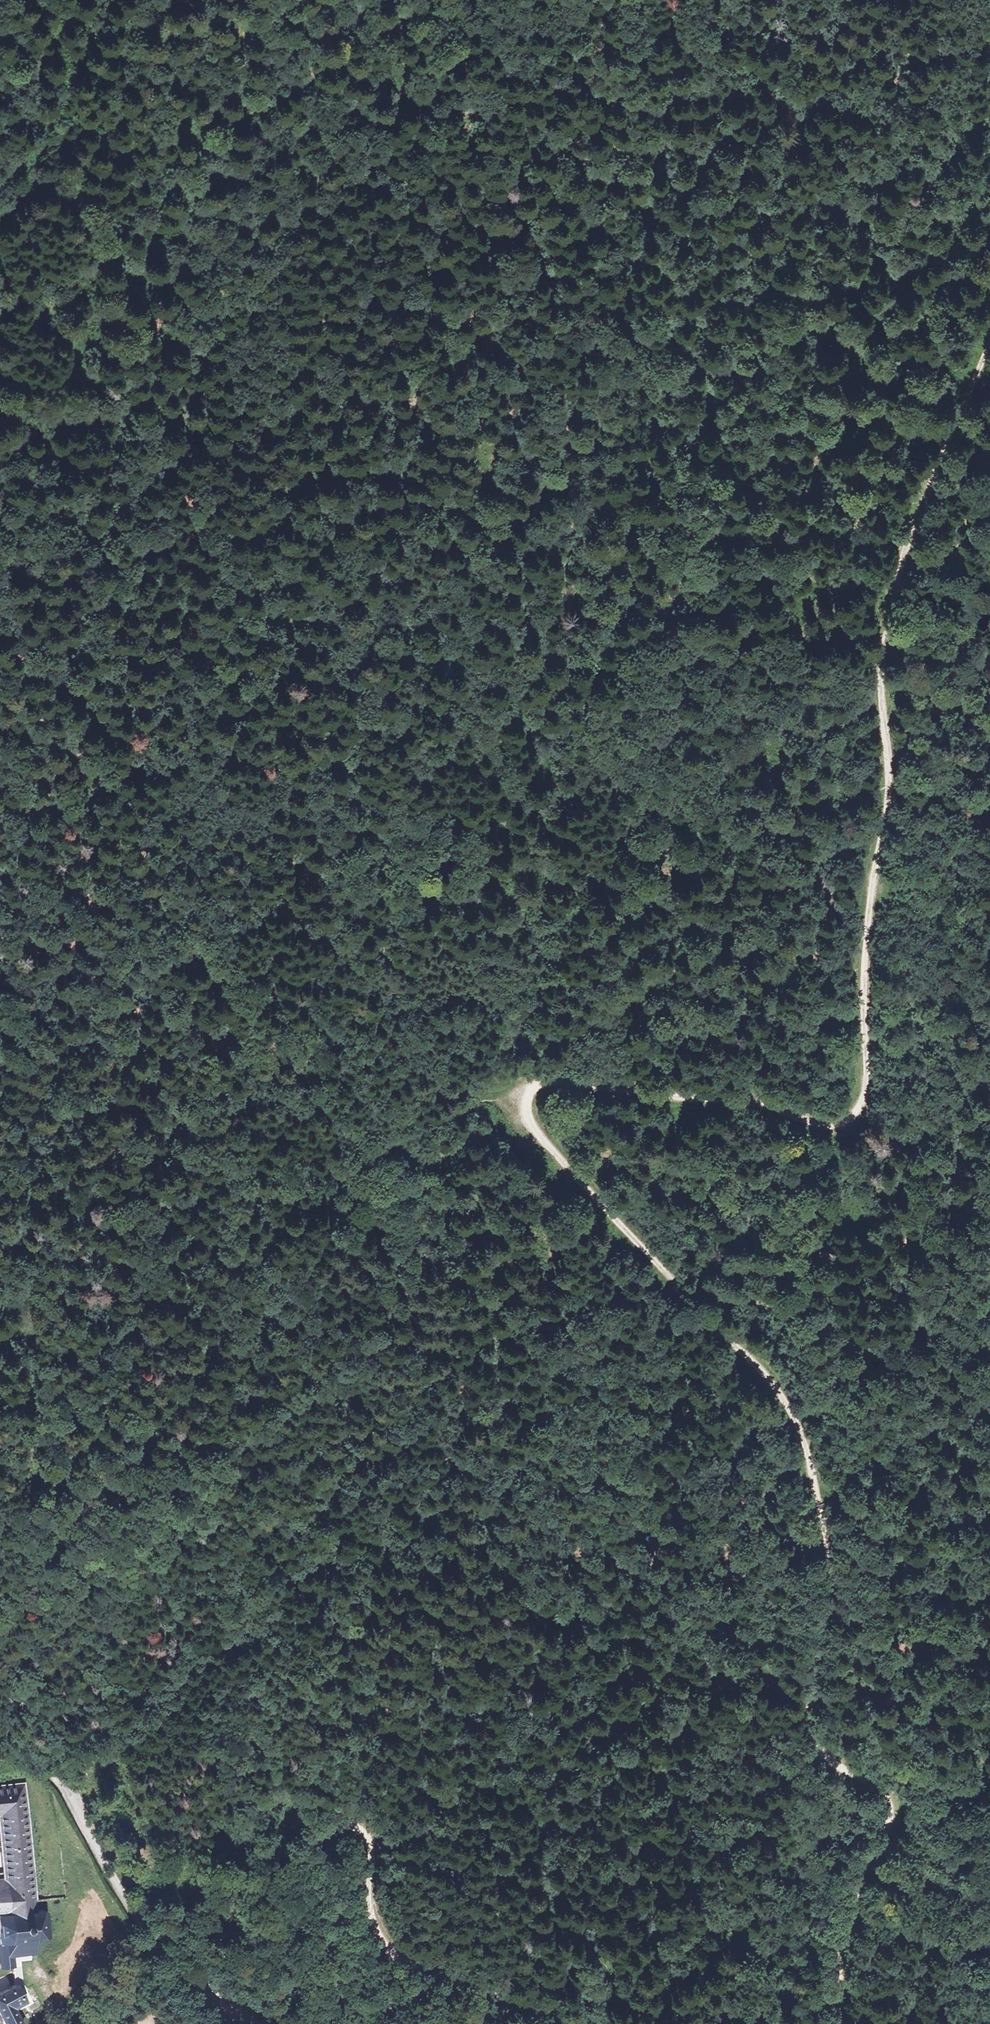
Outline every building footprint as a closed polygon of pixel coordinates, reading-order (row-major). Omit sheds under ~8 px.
[(35,1914),(34,1901),(38,1901),(28,1785),(0,1787),(0,1832),(4,1879),(0,1880),(0,1916),(35,1914)] [(0,1916),(0,1968),(14,1967),(13,1956),(36,1955),(35,1937),(49,1936),(47,1914),(44,1915),(44,1911),(39,1911),(39,1914),(35,1914),(0,1916)] [(10,1986),(0,1992),(0,2023),(18,2023),(12,2014),(22,2009),(10,1986)]
